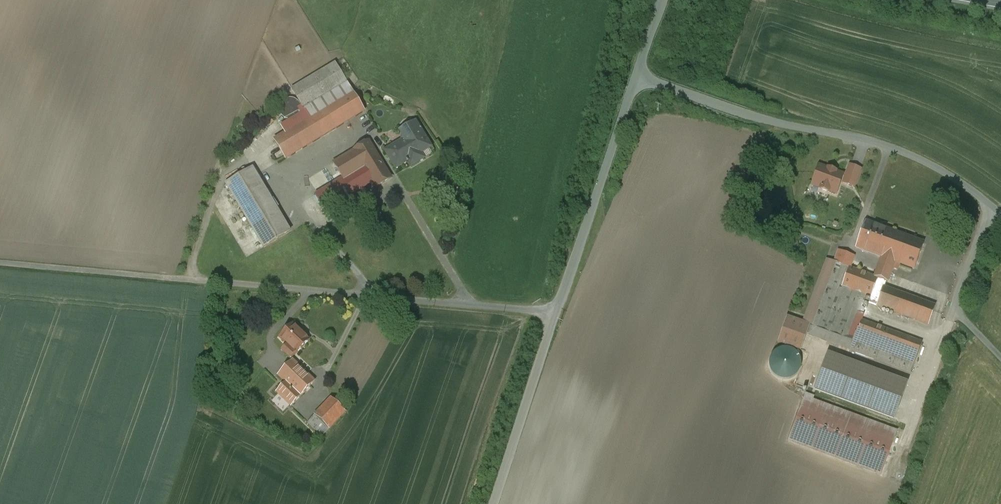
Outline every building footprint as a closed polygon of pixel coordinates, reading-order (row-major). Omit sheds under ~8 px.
[(342,54),(295,82),(313,111),(279,132),(291,152),(373,104),(342,54)] [(410,132),(391,143),(401,160),(438,140),(422,113),(405,122),(410,132)] [(370,136),(315,169),(325,185),(319,188),(333,211),(393,175),(370,136)] [(260,160),(231,177),(268,241),(297,224),(260,160)] [(814,165),(807,187),(834,196),(841,174),(814,165)] [(851,190),(859,170),(845,165),(838,186),(851,190)] [(897,234),(866,223),(857,248),(882,257),(887,259),(897,234)] [(887,259),(882,257),(874,278),(878,279),(888,283),(895,262),(915,269),(924,244),(897,234),(887,259)] [(854,257),(839,252),(835,263),(849,268),(854,257)] [(835,263),(833,262),(809,325),(806,333),(911,373),(922,343),(862,321),(857,334),(856,333),(854,338),(850,336),(863,303),(868,305),(878,279),(874,278),(850,269),(849,268),(835,263)] [(935,307),(884,288),(877,306),(928,325),(935,307)] [(809,325),(787,317),(778,342),(801,350),(806,333),(809,325)] [(308,341),(289,322),(274,337),(283,346),(277,351),(287,361),(273,374),(282,383),(273,392),(288,407),(313,382),(290,358),(308,341)] [(800,370),(801,364),(799,358),(796,353),(791,350),(785,349),(779,350),(774,353),(771,359),(770,364),(771,370),(775,375),(780,378),(786,379),(791,378),(796,375),(800,370)] [(826,355),(812,394),(894,422),(908,383),(826,355)] [(893,432),(809,400),(810,397),(802,394),(784,440),(877,475),(893,432)] [(343,413),(328,398),(311,415),(326,430),(343,413)]
